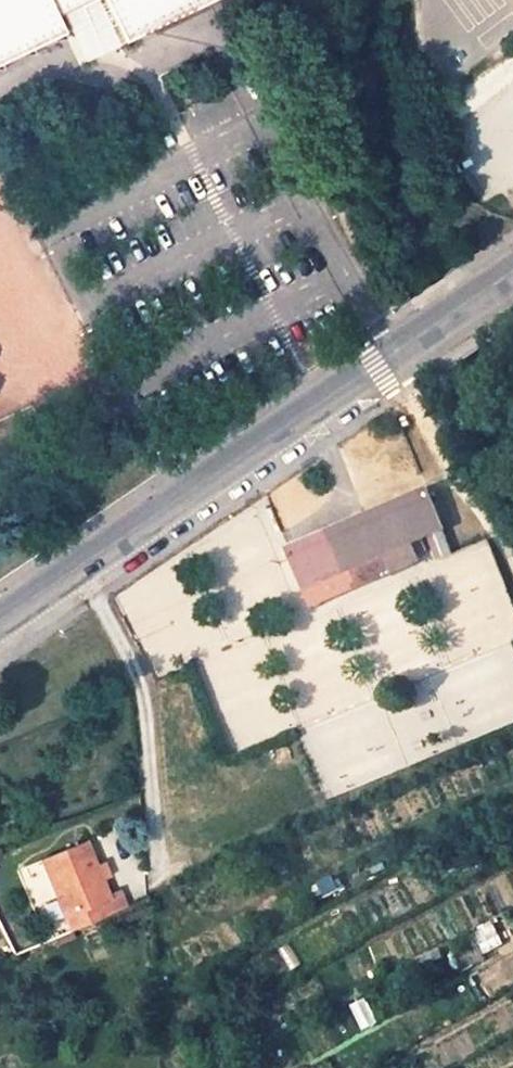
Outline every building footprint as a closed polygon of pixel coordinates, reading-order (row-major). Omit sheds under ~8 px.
[(63,32),(56,16),(89,0),(0,0),(0,62),(63,32)] [(126,40),(208,0),(106,0),(126,40)] [(290,549),(305,586),(383,553),(433,532),(435,538),(445,533),(428,490),(290,549)] [(391,571),(383,553),(305,586),(313,605),(391,571)] [(70,931),(106,916),(99,900),(107,897),(84,844),(42,861),(63,915),(70,931)]
